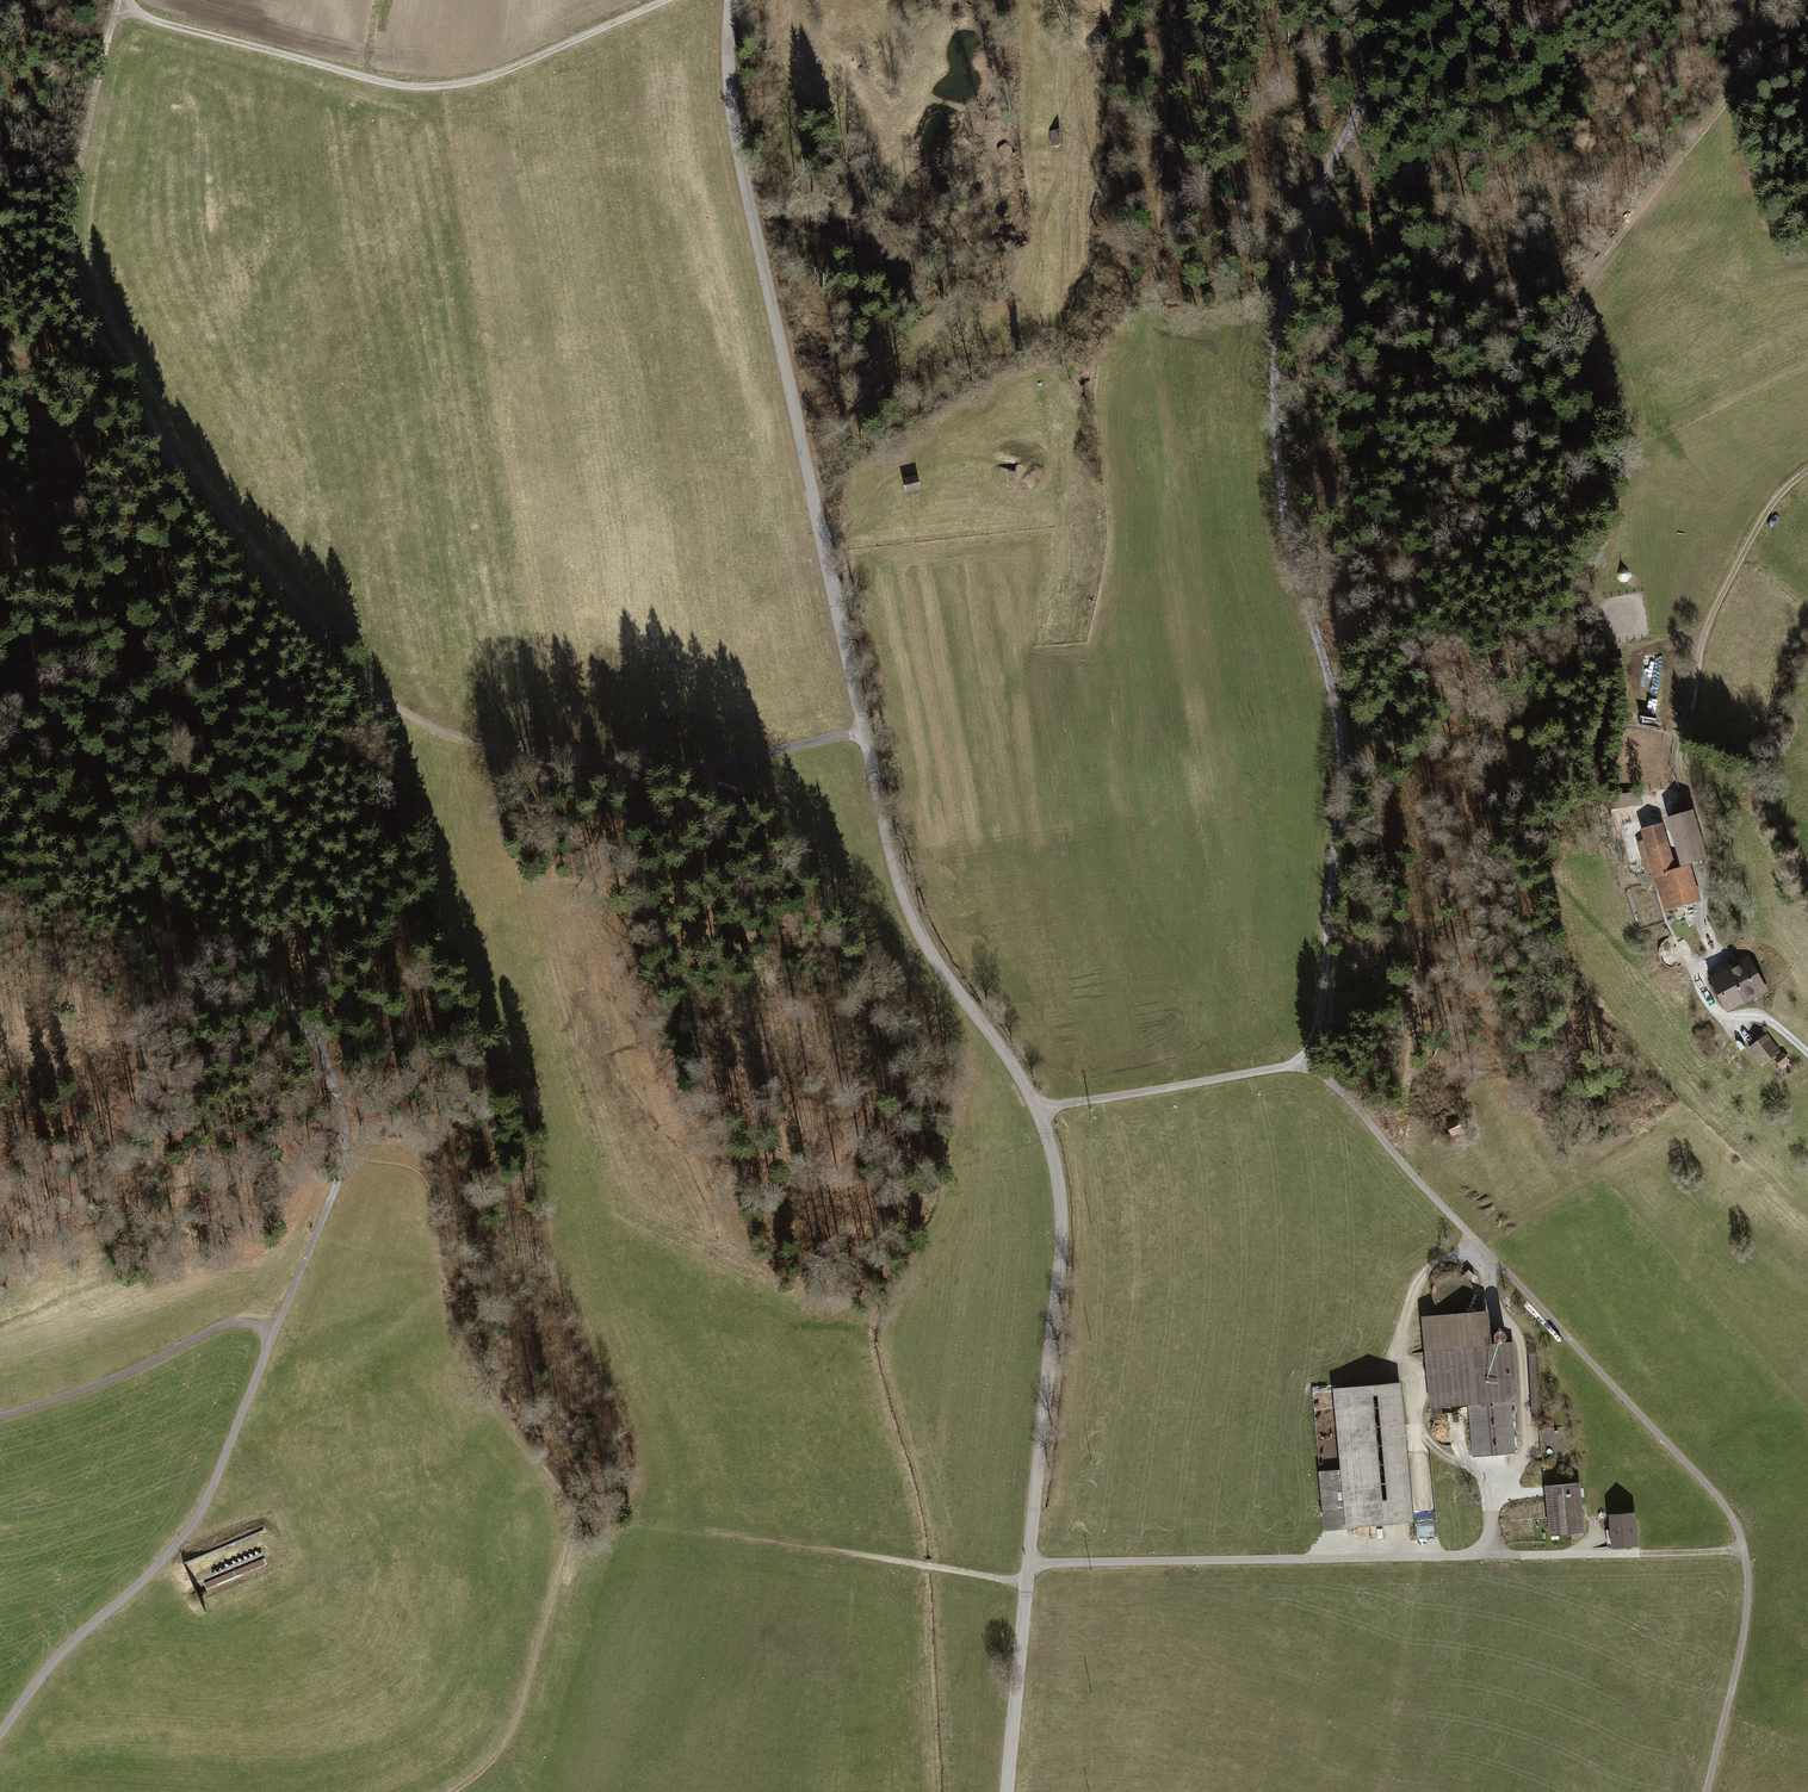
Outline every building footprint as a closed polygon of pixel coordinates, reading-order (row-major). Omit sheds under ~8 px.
[(1061,133),(1049,134),(1051,148),(1062,147),(1061,133)] [(918,478),(902,481),(905,495),(920,492),(918,478)] [(1690,814),(1667,820),(1682,869),(1690,867),(1704,863),(1690,814)] [(1663,825),(1641,831),(1644,841),(1636,843),(1646,877),(1654,875),(1666,914),(1701,904),(1690,867),(1682,869),(1676,871),(1663,825)] [(1748,957),(1708,978),(1726,1013),(1766,993),(1748,957)] [(1768,1035),(1748,1050),(1763,1069),(1783,1054),(1768,1035)] [(1488,1311),(1422,1317),(1430,1417),(1442,1416),(1441,1408),(1467,1406),(1472,1460),(1515,1456),(1510,1402),(1519,1402),(1514,1343),(1491,1345),(1488,1311)] [(1401,1384),(1333,1390),(1341,1472),(1319,1474),(1324,1533),(1414,1525),(1416,1542),(1437,1540),(1429,1452),(1407,1454),(1401,1384)] [(1580,1486),(1546,1489),(1550,1537),(1584,1534),(1580,1486)] [(1636,1546),(1632,1514),(1611,1516),(1614,1548),(1636,1546)] [(200,1577),(206,1590),(266,1566),(261,1553),(200,1577)]
